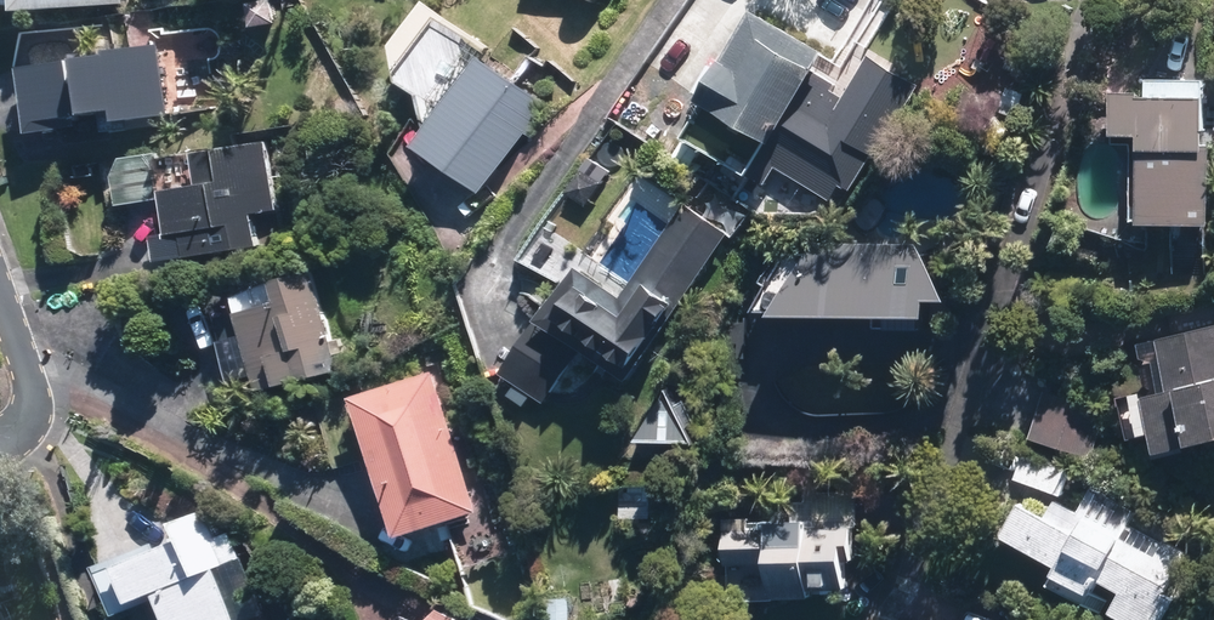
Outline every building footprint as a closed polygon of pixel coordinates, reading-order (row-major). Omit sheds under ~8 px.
[(34,10),(136,3),(136,0),(33,0),(34,10)] [(501,59),(507,51),(446,0),(408,47),(414,50),(415,83),(435,100),(434,113),(441,137),(436,145),(493,193),(556,104),(501,59)] [(803,179),(812,164),(851,188),(877,146),(817,110),(833,83),(806,67),(816,50),(742,9),(672,134),(745,175),(767,137),(793,153),(784,168),(803,179)] [(208,96),(196,30),(166,35),(179,102),(208,96)] [(165,48),(37,69),(47,133),(176,112),(165,48)] [(1104,133),(1130,132),(1132,225),(1204,223),(1202,79),(1142,80),(1142,91),(1103,92),(1104,133)] [(250,212),(279,207),(268,142),(146,162),(146,158),(106,164),(114,212),(125,210),(160,204),(165,235),(156,237),(160,262),(165,261),(165,263),(256,248),(250,212)] [(737,225),(692,192),(617,295),(581,270),(542,323),(536,318),(495,373),(542,402),(575,349),(622,380),(739,226),(737,225)] [(930,327),(932,296),(937,296),(911,243),(809,240),(801,250),(781,250),(773,261),(758,285),(745,310),(869,313),(868,325),(930,327)] [(262,377),(267,388),(351,373),(322,268),(288,278),(224,308),(243,382),(262,377)] [(1144,434),(1147,448),(1213,434),(1213,323),(1131,340),(1142,394),(1136,395),(1136,398),(1116,402),(1122,438),(1144,434)] [(427,369),(341,396),(385,534),(471,507),(427,369)] [(1102,410),(1043,390),(1028,435),(1087,455),(1102,410)] [(693,445),(663,391),(633,442),(693,445)] [(1071,467),(1020,450),(1011,479),(1061,496),(1071,467)] [(1195,559),(1128,523),(1133,512),(1085,487),(1072,511),(1052,500),(1042,518),(1013,503),(995,536),(1048,563),(1039,580),(1080,602),(1091,581),(1114,593),(1105,612),(1121,619),(1162,619),(1195,559)] [(228,570),(249,561),(237,533),(228,537),(213,504),(192,513),(203,539),(134,568),(150,604),(173,594),(184,619),(250,619),(228,570)] [(785,518),(719,520),(722,601),(803,598),(803,588),(853,587),(851,517),(785,518)] [(454,610),(450,619),(472,619),(454,610)]
